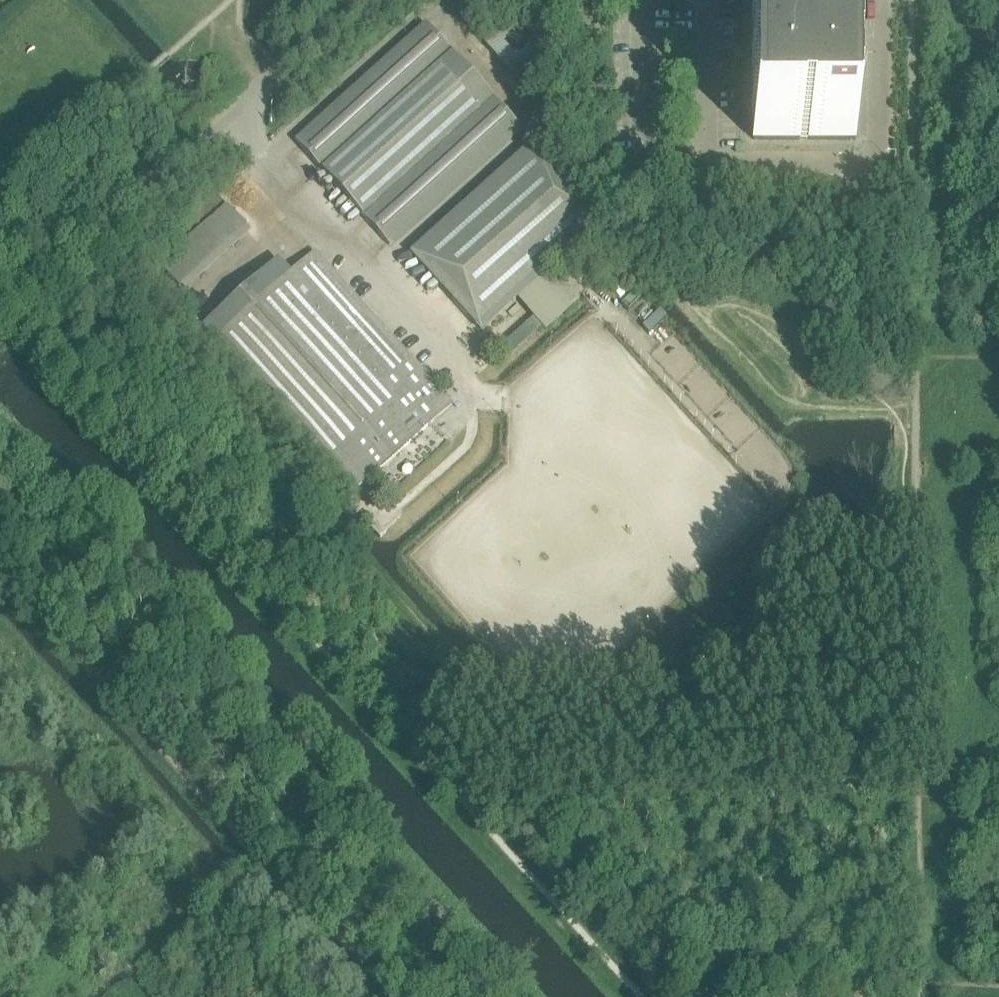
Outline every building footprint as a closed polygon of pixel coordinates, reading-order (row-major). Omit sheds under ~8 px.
[(853,68),(854,68),(854,67),(853,67),(853,48),(854,48),(853,48),(853,0),(755,0),(755,11),(753,11),(753,12),(755,12),(755,31),(753,31),(753,32),(755,32),(755,48),(754,48),(753,48),(755,49),(755,67),(753,67),(753,68),(755,68),(755,86),(754,86),(753,87),(755,87),(755,103),(754,103),(753,104),(755,104),(755,123),(754,123),(755,123),(755,139),(753,139),(753,140),(800,140),(808,140),(855,140),(855,139),(853,139),(853,123),(854,123),(853,123),(853,104),(854,104),(854,103),(853,103),(853,87),(854,87),(854,86),(853,86),(853,68)] [(515,127),(423,29),(297,146),(386,243),(515,127)] [(251,237),(227,210),(149,281),(169,303),(179,294),(183,298),(251,237)] [(315,252),(291,274),(279,260),(195,336),(345,503),(374,477),(431,426),(454,405),(315,252)]
